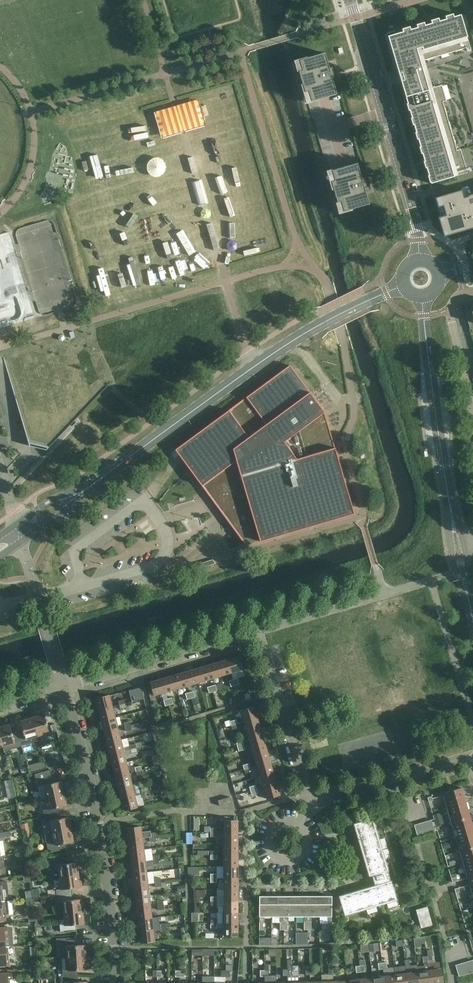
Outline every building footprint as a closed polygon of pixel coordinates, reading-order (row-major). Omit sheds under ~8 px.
[(395,31),(386,34),(396,65),(399,64),(401,71),(398,72),(398,73),(401,82),(403,90),(406,89),(408,95),(405,96),(407,104),(410,103),(412,109),(409,110),(411,118),(415,117),(416,124),(413,125),(416,133),(419,132),(421,138),(418,139),(420,147),(423,146),(425,153),(422,153),(431,184),(468,173),(461,149),(457,150),(455,144),(454,144),(452,138),(453,137),(451,129),(449,130),(448,123),(449,123),(446,115),(445,115),(443,109),(445,109),(443,102),(446,101),(442,85),(432,88),(424,61),(427,60),(427,58),(433,57),(433,58),(441,56),(441,54),(447,52),(448,54),(456,51),(455,50),(462,48),(462,49),(470,47),(460,15),(453,17),(453,18),(447,20),(446,19),(438,21),(439,23),(432,25),(432,23),(424,26),(424,27),(418,29),(417,28),(409,30),(410,31),(403,33),(403,32),(396,34),(395,31)] [(299,61),(296,62),(308,103),(336,94),(334,87),(334,85),(333,84),(333,81),(338,80),(336,77),(335,77),(332,70),(333,68),(334,64),(333,64),(332,65),(331,65),(328,66),(327,63),(324,53),(315,56),(307,58),(299,61)] [(357,163),(328,172),(340,213),(369,204),(366,195),(365,191),(371,190),(368,187),(367,187),(366,184),(366,174),(365,174),(365,175),(361,176),(360,173),(357,163)] [(435,198),(444,227),(449,226),(451,235),(472,228),(472,194),(463,197),(461,190),(435,198)] [(109,383),(4,357),(6,365),(29,442),(30,445),(47,448),(49,446),(76,417),(103,389),(109,383)] [(228,410),(175,450),(201,486),(236,461),(259,541),(354,514),(334,448),(296,459),(284,442),(324,412),(309,392),(289,365),(246,397),(266,424),(248,437),(228,410)] [(184,568),(185,573),(216,564),(215,563),(213,559),(184,568)] [(271,649),(275,662),(284,660),(280,647),(271,649)] [(243,670),(239,657),(227,660),(231,674),(243,670)] [(220,677),(231,674),(227,660),(216,663),(220,677)] [(209,680),(220,677),(216,663),(205,666),(209,680)] [(198,683),(209,680),(205,666),(194,670),(198,683)] [(188,687),(198,683),(194,670),(183,673),(188,687)] [(177,690),(188,687),(183,673),(172,676),(177,690)] [(166,693),(177,690),(172,676),(162,679),(166,693)] [(154,696),(166,693),(162,679),(150,683),(154,696)] [(113,706),(110,695),(96,698),(99,710),(113,706)] [(99,710),(102,721),(116,718),(113,706),(99,710)] [(240,710),(243,722),(257,718),(253,706),(240,710)] [(44,714),(32,717),(37,736),(49,733),(44,714)] [(31,738),(37,736),(32,717),(20,721),(23,729),(17,731),(22,746),(33,743),(31,738)] [(102,721),(105,732),(119,729),(116,718),(102,721)] [(243,722),(246,733),(260,729),(257,718),(243,722)] [(17,731),(12,732),(9,724),(0,727),(0,737),(3,746),(9,745),(10,749),(22,746),(17,731)] [(119,729),(105,732),(107,743),(121,740),(119,729)] [(260,729),(246,733),(249,744),(263,740),(260,729)] [(107,743),(110,754),(124,751),(123,746),(121,740),(107,743)] [(249,744),(253,754),(266,750),(263,740),(249,744)] [(253,754),(256,766),(270,761),(266,750),(253,754)] [(124,751),(110,754),(113,766),(127,762),(125,755),(124,751)] [(57,759),(45,762),(47,768),(58,765),(57,759)] [(270,761),(256,766),(259,776),(273,772),(270,761)] [(113,766),(116,777),(130,773),(127,762),(113,766)] [(259,776),(262,787),(276,783),(273,772),(259,776)] [(119,788),(133,784),(130,773),(116,777),(119,788)] [(42,786),(45,797),(64,793),(61,781),(53,783),(51,777),(36,781),(38,787),(42,786)] [(276,783),(262,787),(266,799),(279,795),(276,783)] [(119,788),(121,799),(135,795),(133,784),(119,788)] [(451,793),(450,791),(445,792),(446,794),(443,795),(446,808),(465,802),(461,787),(453,790),(454,792),(451,793)] [(64,793),(45,797),(47,809),(43,810),(44,816),(59,813),(58,807),(67,805),(64,793)] [(121,799),(124,810),(138,807),(135,795),(121,799)] [(218,800),(219,806),(231,802),(230,797),(218,800)] [(446,808),(450,822),(467,817),(465,811),(468,810),(465,802),(446,808)] [(50,821),(52,833),(71,829),(69,817),(60,819),(59,813),(44,816),(45,822),(50,821)] [(441,813),(433,815),(436,825),(443,823),(441,813)] [(403,824),(402,819),(400,814),(390,817),(389,817),(391,827),(403,824)] [(472,831),(472,828),(472,823),(469,824),(467,817),(450,822),(455,837),(472,831)] [(372,875),(375,885),(339,896),(344,916),(397,900),(391,880),(391,881),(388,871),(389,871),(373,818),(353,824),(369,876),(372,875)] [(223,820),(223,832),(237,832),(237,820),(223,820)] [(431,820),(426,821),(429,833),(435,831),(431,820)] [(426,821),(420,823),(423,835),(429,833),(426,821)] [(423,835),(420,823),(414,825),(417,836),(423,835)] [(143,838),(149,837),(153,837),(152,831),(144,832),(143,826),(128,828),(129,840),(143,838)] [(71,829),(52,833),(54,844),(49,845),(51,852),(66,849),(65,843),(74,841),(71,829)] [(459,851),(472,847),(472,831),(455,837),(459,851)] [(237,843),(237,832),(223,832),(223,843),(237,843)] [(33,838),(24,840),(25,847),(34,845),(33,838)] [(129,840),(130,851),(145,849),(143,838),(129,840)] [(223,843),(223,855),(237,855),(237,843),(223,843)] [(459,851),(463,866),(472,863),(472,847),(459,851)] [(130,851),(132,862),(146,861),(145,849),(130,851)] [(237,855),(223,855),(223,866),(237,866),(237,855)] [(58,871),(59,877),(79,875),(77,862),(68,863),(67,858),(46,861),(47,867),(53,866),(54,872),(58,871)] [(146,861),(132,862),(133,874),(147,872),(146,861)] [(467,878),(472,876),(472,863),(463,866),(467,878)] [(193,867),(191,867),(188,866),(188,873),(188,875),(193,875),(199,875),(199,867),(193,867)] [(223,866),(223,878),(237,878),(237,866),(223,866)] [(133,874),(134,885),(149,884),(147,872),(133,874)] [(80,887),(79,875),(59,877),(61,889),(56,889),(57,896),(72,894),(72,888),(80,887)] [(223,878),(223,889),(237,889),(237,878),(223,878)] [(9,900),(6,881),(0,882),(0,901),(9,900)] [(149,884),(134,885),(136,897),(150,895),(149,884)] [(431,886),(423,887),(424,895),(432,894),(431,886)] [(223,889),(223,901),(237,901),(237,889),(223,889)] [(62,901),(63,913),(83,911),(82,899),(73,900),(72,894),(57,896),(57,902),(62,901)] [(155,895),(150,895),(136,897),(137,908),(151,906),(151,901),(155,900),(155,895)] [(259,917),(271,917),(271,896),(259,896),(259,917)] [(271,917),(283,917),(283,896),(271,896),(271,917)] [(283,917),(295,917),(295,896),(283,896),(283,917)] [(295,917),(307,917),(307,896),(295,896),(295,917)] [(307,917),(319,917),(319,896),(307,896),(307,917)] [(319,917),(332,917),(332,896),(319,896),(319,917)] [(9,900),(0,901),(0,921),(6,920),(5,915),(9,914),(13,911),(11,900),(9,900)] [(223,901),(223,912),(237,912),(237,901),(223,901)] [(151,906),(137,908),(138,919),(153,918),(151,906)] [(434,925),(428,906),(418,909),(424,928),(434,925)] [(83,911),(63,913),(64,919),(59,920),(60,932),(76,930),(75,924),(84,924),(83,911)] [(223,912),(223,924),(237,924),(237,912),(223,912)] [(138,919),(140,931),(154,929),(153,918),(138,919)] [(237,936),(237,924),(223,924),(223,936),(237,936)] [(337,927),(339,933),(349,930),(347,924),(337,927)] [(9,946),(12,943),(11,938),(8,936),(8,935),(7,935),(7,927),(0,928),(0,947),(9,946)] [(154,929),(140,931),(141,942),(155,941),(154,929)] [(423,937),(413,939),(415,948),(421,947),(420,944),(424,944),(423,937)] [(62,958),(86,957),(86,945),(77,945),(76,939),(66,940),(66,938),(56,938),(56,947),(58,946),(61,949),(62,958)] [(378,943),(368,944),(369,952),(379,951),(378,943)] [(10,966),(8,947),(9,947),(9,946),(0,947),(0,966),(10,966)] [(62,976),(78,976),(78,970),(87,969),(86,957),(62,958),(62,970),(62,976)] [(467,962),(461,963),(464,975),(470,973),(467,962)] [(418,970),(419,982),(431,982),(429,969),(428,963),(424,964),(424,966),(417,967),(418,970)] [(459,976),(464,975),(461,963),(455,965),(459,976)] [(384,975),(385,982),(396,982),(395,973),(394,967),(387,968),(383,969),(384,975)] [(431,982),(433,982),(443,982),(441,967),(429,969),(431,982)] [(418,970),(406,972),(408,982),(419,982),(418,970)] [(406,972),(395,973),(396,982),(408,982),(406,972)] [(10,980),(13,980),(12,973),(0,973),(0,982),(10,982),(10,980)] [(384,975),(373,976),(373,982),(385,982),(384,975)]
